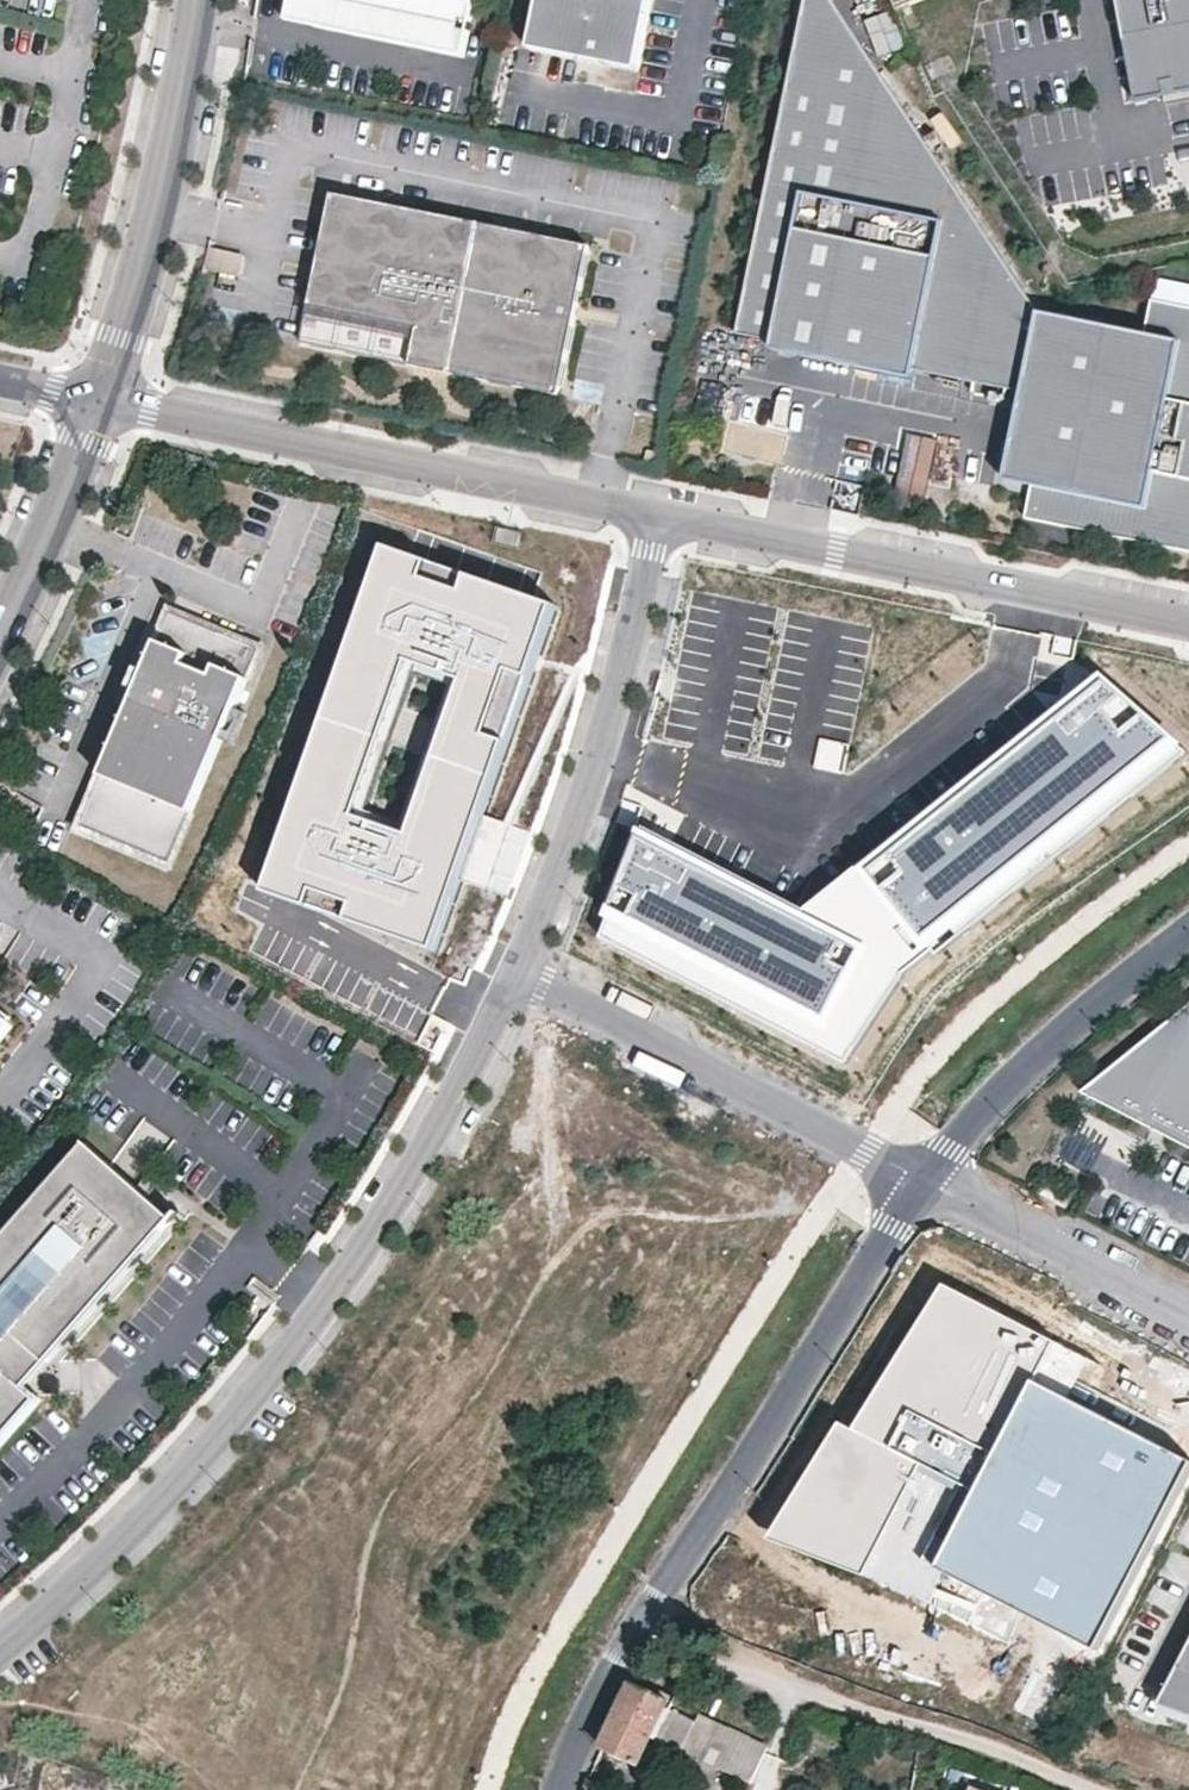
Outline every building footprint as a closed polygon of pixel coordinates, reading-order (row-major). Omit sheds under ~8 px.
[(475,0),(290,0),(286,19),(463,55),(475,0)] [(529,51),(637,72),(651,0),(538,0),(529,51)] [(797,35),(862,46),(831,0),(805,0),(797,35)] [(901,13),(932,0),(895,0),(901,13)] [(1137,101),(1165,96),(1188,92),(1188,0),(1118,0),(1137,101)] [(797,35),(737,335),(773,342),(772,350),(912,379),(914,370),(1023,392),(1005,481),(1033,485),(1026,519),(1188,552),(1188,308),(1151,300),(1145,335),(1039,314),(862,46),(797,35)] [(1165,96),(1167,106),(1188,101),(1188,92),(1165,96)] [(1168,153),(1188,151),(1188,117),(1165,119),(1168,153)] [(436,357),(462,218),(332,192),(302,342),(414,365),(417,353),(436,357)] [(559,394),(590,244),(462,218),(436,357),(450,360),(448,371),(559,394)] [(209,280),(242,281),(243,253),(210,252),(209,280)] [(433,368),(436,357),(417,353),(414,365),(421,367),(433,368)] [(448,371),(450,360),(436,357),(433,368),(441,370),(448,371)] [(921,515),(938,444),(912,437),(894,509),(921,515)] [(552,605),(381,545),(263,880),(433,940),(552,605)] [(260,648),(171,610),(82,823),(171,861),(260,648)] [(1100,679),(811,909),(927,969),(1188,771),(1188,756),(1100,679)] [(927,969),(811,909),(657,831),(615,937),(848,1058),(927,969)] [(1083,1083),(1188,1138),(1188,1002),(1083,1083)] [(12,1013),(0,1004),(0,1028),(12,1013)] [(175,1215),(88,1139),(0,1240),(0,1439),(39,1395),(27,1384),(175,1215)] [(1037,1382),(1053,1348),(943,1288),(857,1432),(843,1422),(771,1538),(928,1600),(945,1572),(1037,1382)] [(1037,1382),(945,1572),(1101,1650),(1188,1461),(1188,1455),(1037,1382)] [(1162,1702),(1188,1711),(1188,1648),(1162,1702)] [(629,1683),(601,1744),(638,1764),(655,1729),(682,1744),(680,1748),(750,1781),(768,1747),(699,1713),(695,1720),(666,1706),(669,1701),(629,1683)] [(611,1784),(589,1777),(588,1778),(585,1789),(609,1789),(611,1784)]
